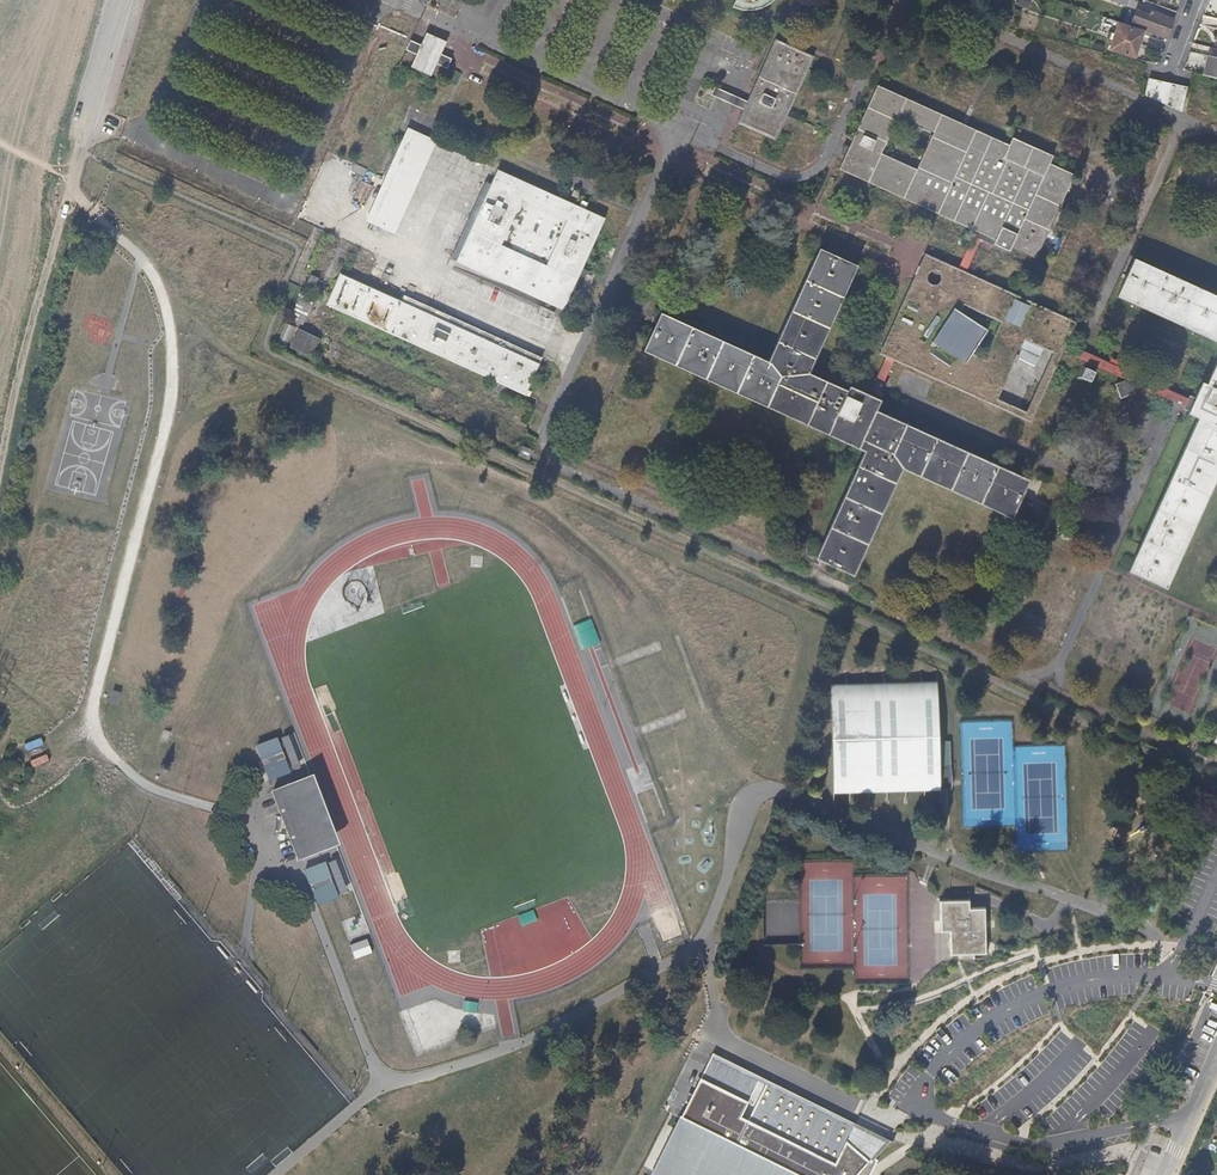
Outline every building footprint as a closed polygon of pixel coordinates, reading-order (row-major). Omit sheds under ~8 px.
[(732,7),(742,10),(747,10),(752,9),(759,8),(764,6),(768,2),(771,0),(735,0),(732,7)] [(1084,17),(1086,10),(1077,6),(1075,14),(1084,17)] [(1166,37),(1174,18),(1151,10),(1149,16),(1134,10),(1127,26),(1142,31),(1143,31),(1144,29),(1166,37)] [(1142,31),(1127,26),(1118,22),(1114,34),(1111,40),(1109,48),(1133,56),(1142,31)] [(448,43),(429,34),(414,64),(433,74),(448,43)] [(1140,45),(1156,47),(1157,37),(1141,35),(1140,45)] [(775,39),(748,101),(743,111),(738,123),(774,140),(811,56),(775,39)] [(1203,74),(1216,78),(1216,58),(1207,55),(1203,74)] [(1180,112),(1182,105),(1179,104),(1180,98),(1184,97),(1186,88),(1176,86),(1173,88),(1169,90),(1168,90),(1159,86),(1156,81),(1148,79),(1143,95),(1180,112)] [(743,111),(748,101),(715,86),(710,96),(743,111)] [(1011,148),(879,89),(841,173),(975,235),(983,239),(1038,265),(1077,178),(1054,166),(1058,159),(1014,140),(1011,148)] [(430,135),(414,127),(371,221),(387,228),(430,135)] [(563,309),(579,275),(582,268),(605,217),(497,168),(490,185),(456,260),(563,309)] [(450,258),(456,260),(490,185),(484,182),(450,258)] [(983,239),(975,235),(961,267),(968,270),(983,239)] [(771,360),(664,312),(647,352),(845,441),(851,444),(868,451),(817,562),(855,581),(906,470),(1016,522),(1036,479),(877,406),(867,402),(811,375),(863,266),(822,247),(771,360)] [(897,360),(1033,422),(1064,354),(1068,347),(1080,321),(968,270),(961,267),(928,252),(923,264),(916,279),(882,353),(889,356),(897,360)] [(1137,257),(1119,298),(1216,340),(1216,292),(1137,257)] [(582,268),(579,275),(585,278),(589,271),(582,268)] [(533,373),(537,366),(538,363),(341,272),(327,304),(524,395),(533,373)] [(305,292),(313,295),(320,280),(312,276),(305,292)] [(645,281),(636,277),(633,285),(642,289),(645,281)] [(316,297),(313,295),(312,298),(299,292),(295,301),(297,303),(289,321),(302,326),(316,297)] [(298,328),(288,324),(279,344),(288,348),(298,328)] [(303,342),(296,339),(291,351),(307,358),(318,335),(309,331),(303,342)] [(1196,402),(1068,347),(1064,354),(1177,403),(1193,409),(1196,402)] [(897,360),(889,356),(867,402),(877,406),(897,360)] [(1213,383),(1205,380),(1196,402),(1193,409),(1190,414),(1201,419),(1130,573),(1170,592),(1216,490),(1216,373),(1213,383)] [(1116,385),(1120,398),(1129,395),(1125,382),(1116,385)] [(851,444),(845,441),(841,448),(848,451),(851,444)] [(529,458),(534,448),(524,444),(520,454),(529,458)] [(1148,571),(1091,684),(1216,743),(1216,598),(1148,571)] [(937,681),(830,684),(833,790),(940,789),(940,781),(950,780),(949,766),(940,766),(937,681)] [(287,735),(281,738),(294,770),(300,767),(287,735)] [(270,741),(249,749),(262,782),(282,774),(270,741)] [(304,778),(292,783),(319,852),(330,847),(304,778)] [(319,852),(292,783),(265,793),(273,812),(282,836),(292,862),(319,852)] [(282,836),(273,812),(271,835),(282,836)] [(329,860),(324,863),(336,896),(342,893),(329,860)] [(320,864),(297,873),(310,906),(332,897),(320,864)] [(967,900),(939,900),(939,931),(949,931),(949,953),(983,953),(982,907),(967,907),(967,900)] [(1176,910),(1167,906),(1158,926),(1167,930),(1176,910)] [(872,1158),(869,1161),(847,1143),(855,1126),(767,1083),(745,1126),(739,1123),(760,1079),(712,1055),(682,1117),(680,1116),(651,1174),(870,1174),(878,1160),(872,1158)] [(872,1135),(855,1126),(847,1143),(869,1161),(872,1158),(885,1142),(872,1135)]
